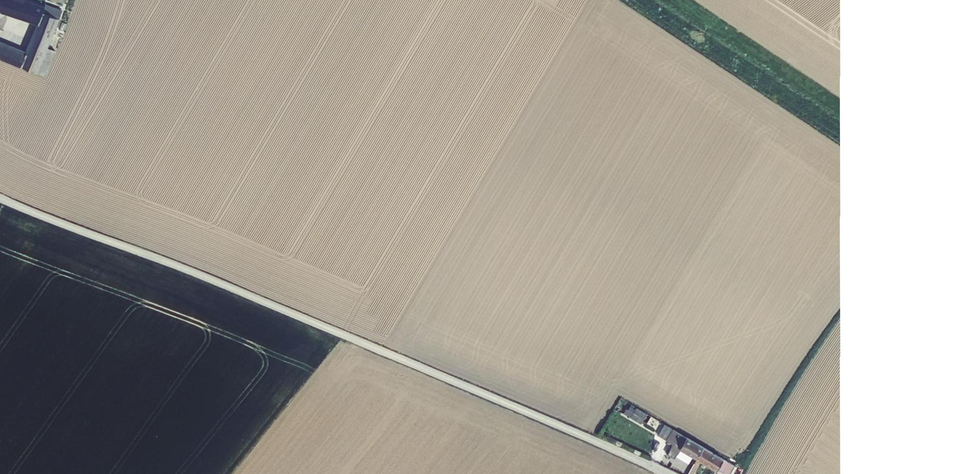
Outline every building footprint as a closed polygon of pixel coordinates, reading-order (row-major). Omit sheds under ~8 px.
[(49,75),(56,51),(49,49),(62,9),(36,0),(0,0),(0,13),(1,11),(35,22),(27,47),(0,38),(0,59),(49,75)] [(625,414),(642,423),(648,411),(631,402),(625,414)] [(665,423),(659,435),(680,446),(686,433),(665,423)] [(737,464),(687,435),(679,448),(673,445),(666,457),(674,461),(678,455),(690,462),(694,455),(726,473),(731,473),(737,464)] [(688,473),(695,473),(701,462),(695,460),(688,473)]
